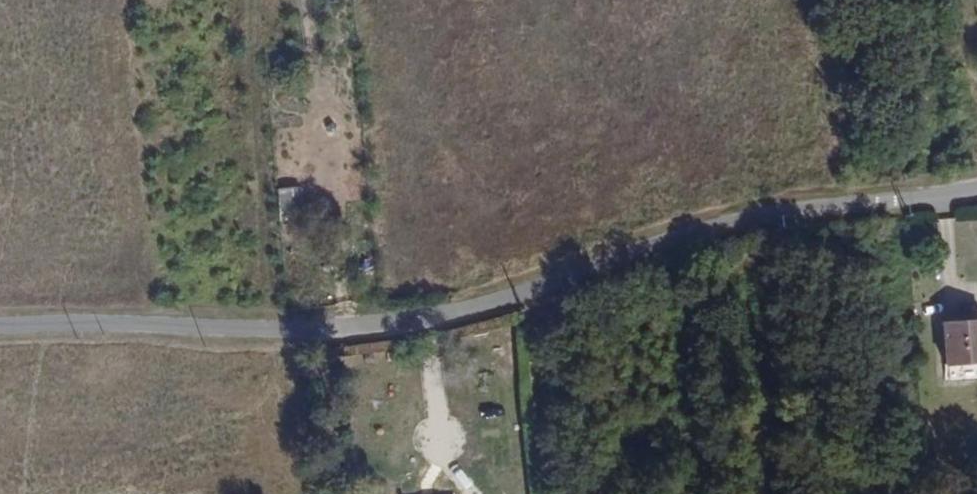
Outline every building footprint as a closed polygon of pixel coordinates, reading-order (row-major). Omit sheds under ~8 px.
[(973,325),(931,326),(932,367),(974,365),(973,325)]
